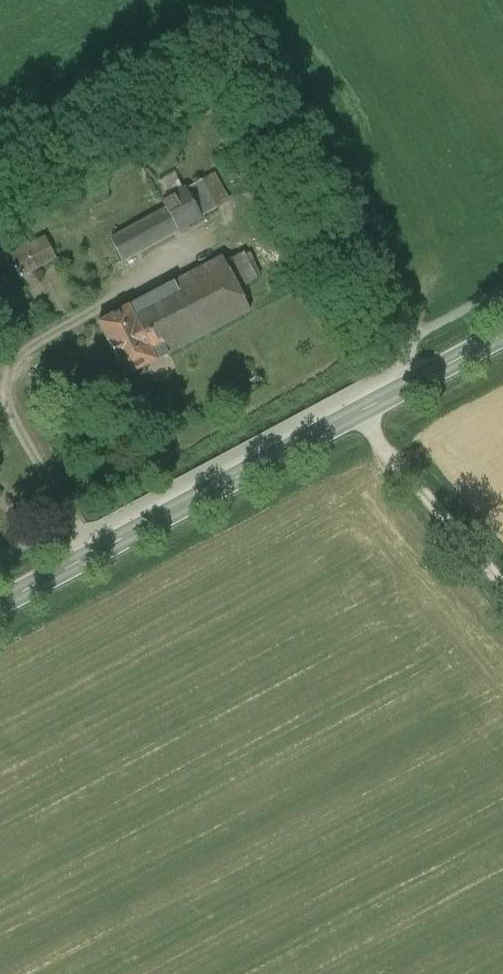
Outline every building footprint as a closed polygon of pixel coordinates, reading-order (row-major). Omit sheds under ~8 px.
[(129,251),(230,205),(215,171),(156,198),(161,209),(108,233),(125,270),(136,265),(129,251)] [(173,173),(159,180),(166,194),(180,186),(173,173)] [(4,254),(17,278),(56,258),(43,234),(4,254)] [(242,253),(231,258),(244,284),(254,279),(242,253)] [(96,328),(130,384),(251,315),(223,259),(96,328)]
